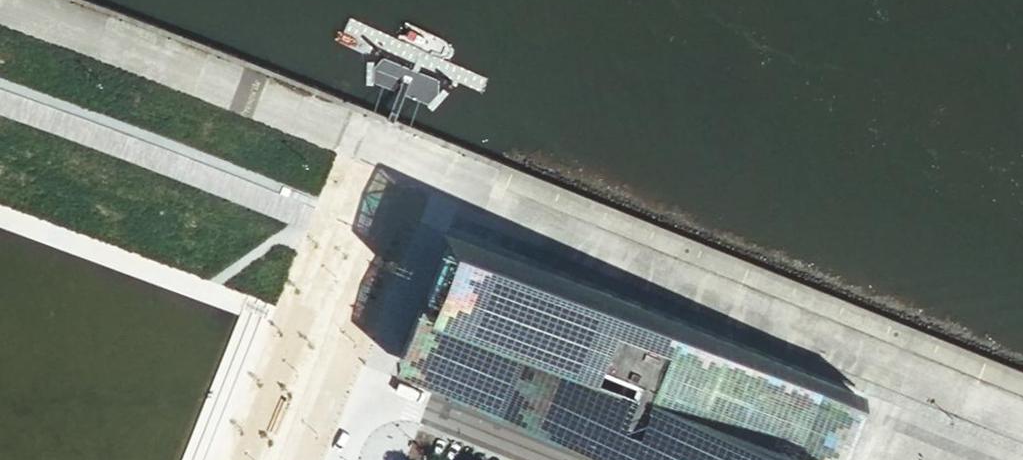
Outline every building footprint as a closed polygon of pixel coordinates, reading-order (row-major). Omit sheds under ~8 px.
[(493,252),(472,303),(456,295),(436,288),(408,357),(618,443),(629,448),(640,422),(734,459),(829,459),(834,447),(799,432),(804,419),(819,383),(493,252)] [(819,383),(804,419),(799,432),(834,447),(829,459),(840,459),(864,401),(819,383)] [(640,422),(629,448),(659,459),(734,459),(640,422)]
